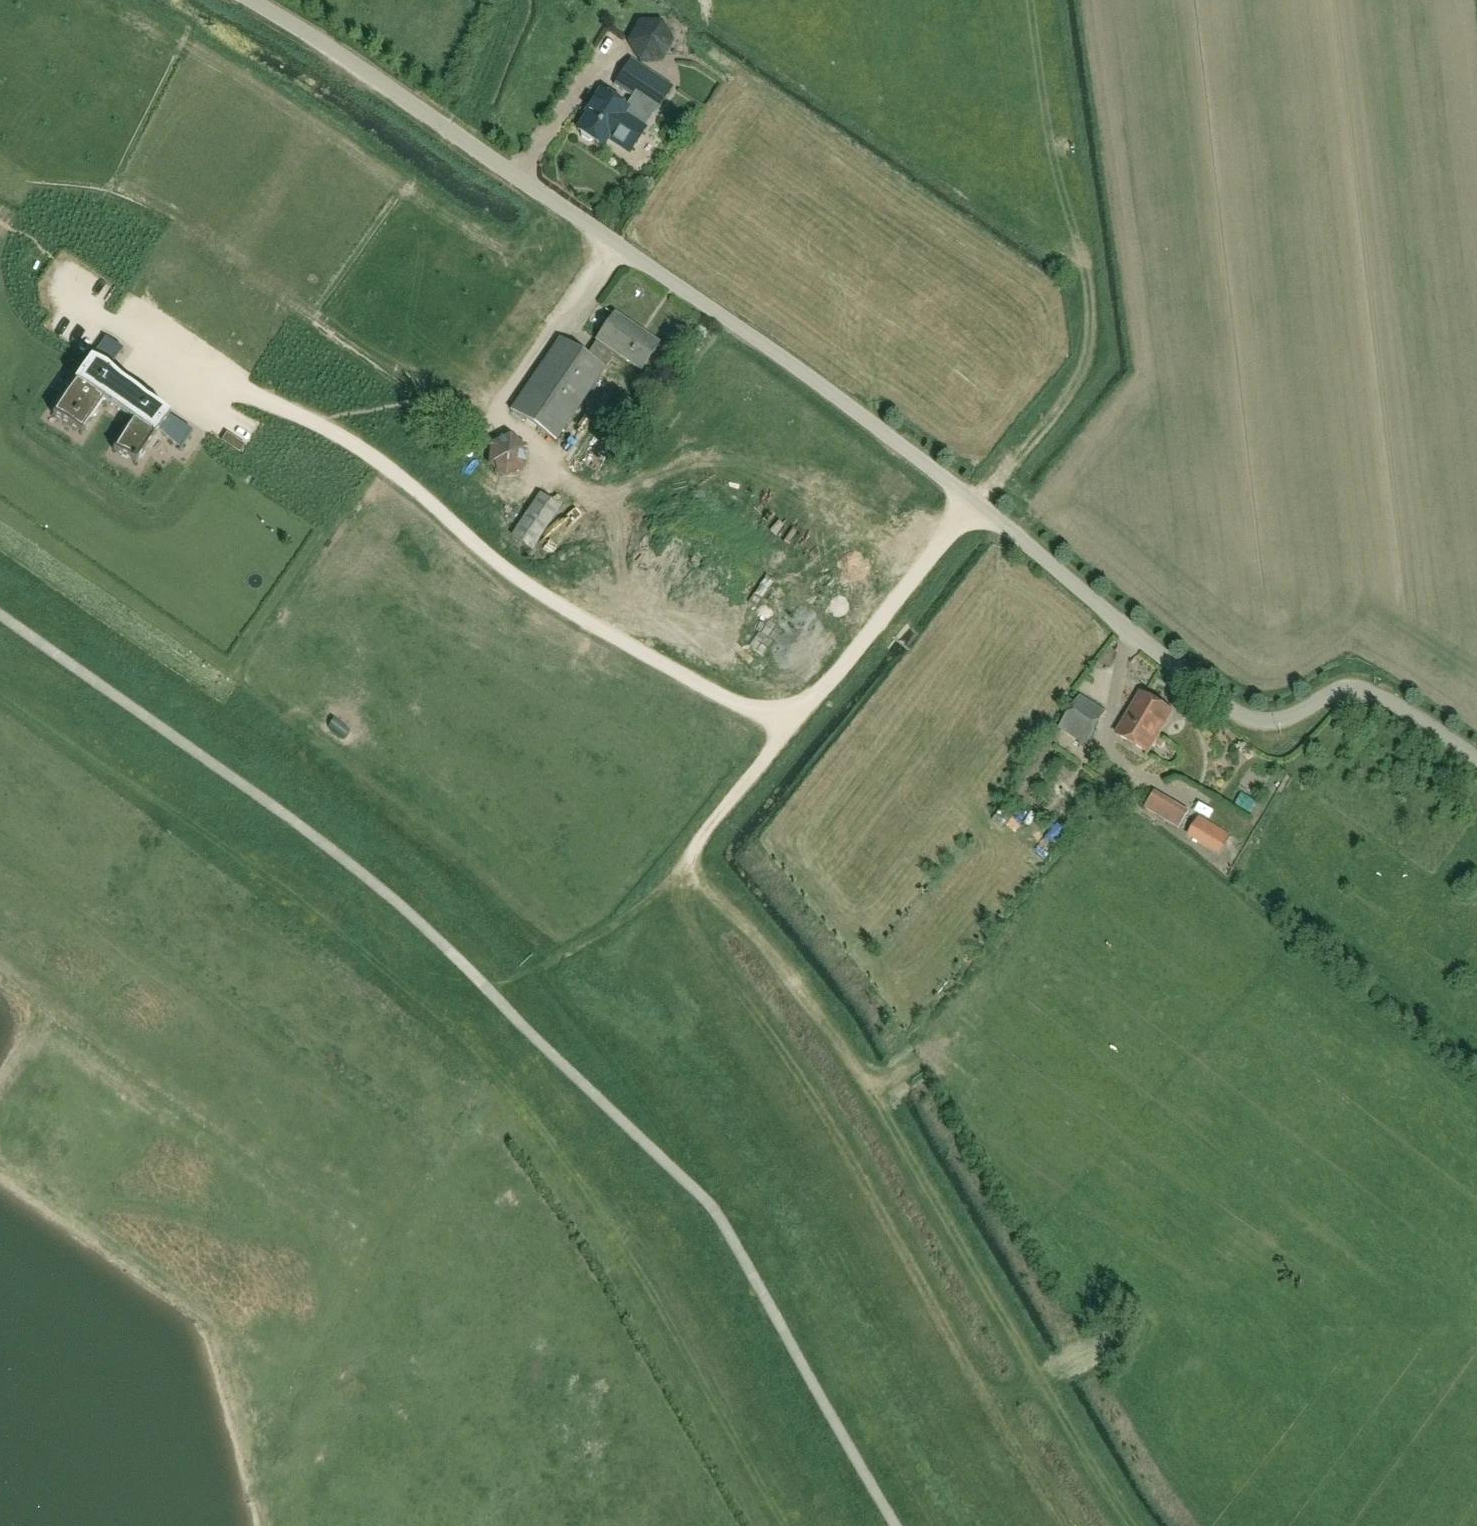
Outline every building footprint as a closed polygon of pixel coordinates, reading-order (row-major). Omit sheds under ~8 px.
[(674,41),(662,21),(639,21),(628,42),(640,62),(662,62),(674,41)] [(654,115),(672,88),(631,60),(613,86),(638,102),(637,104),(654,115)] [(627,156),(646,128),(627,116),(631,111),(603,93),(578,133),(604,151),(609,143),(627,156)] [(555,442),(616,353),(641,370),(658,345),(613,315),(585,356),(560,339),(510,411),(555,442)] [(178,451),(180,452),(192,434),(138,397),(135,401),(126,394),(129,390),(107,374),(123,351),(105,339),(104,341),(105,341),(52,417),(81,438),(82,436),(81,435),(107,398),(137,418),(114,451),(113,451),(112,452),(135,467),(158,434),(179,449),(178,451)] [(245,447),(226,434),(220,442),(239,455),(245,447)] [(506,434),(486,444),(484,465),(504,477),(522,467),(525,445),(506,434)] [(576,454),(565,482),(593,493),(609,455),(591,448),(586,458),(576,454)] [(540,499),(511,540),(529,553),(559,512),(540,499)] [(1090,681),(1084,699),(1102,704),(1108,686),(1090,681)] [(1148,753),(1172,712),(1141,693),(1117,735),(1148,753)] [(1083,747),(1106,713),(1079,696),(1058,728),(1079,741),(1077,744),(1083,747)] [(1235,793),(1228,809),(1253,820),(1260,804),(1235,793)] [(1143,813),(1177,835),(1189,817),(1155,795),(1143,813)] [(1231,835),(1201,817),(1191,835),(1221,853),(1231,835)]
